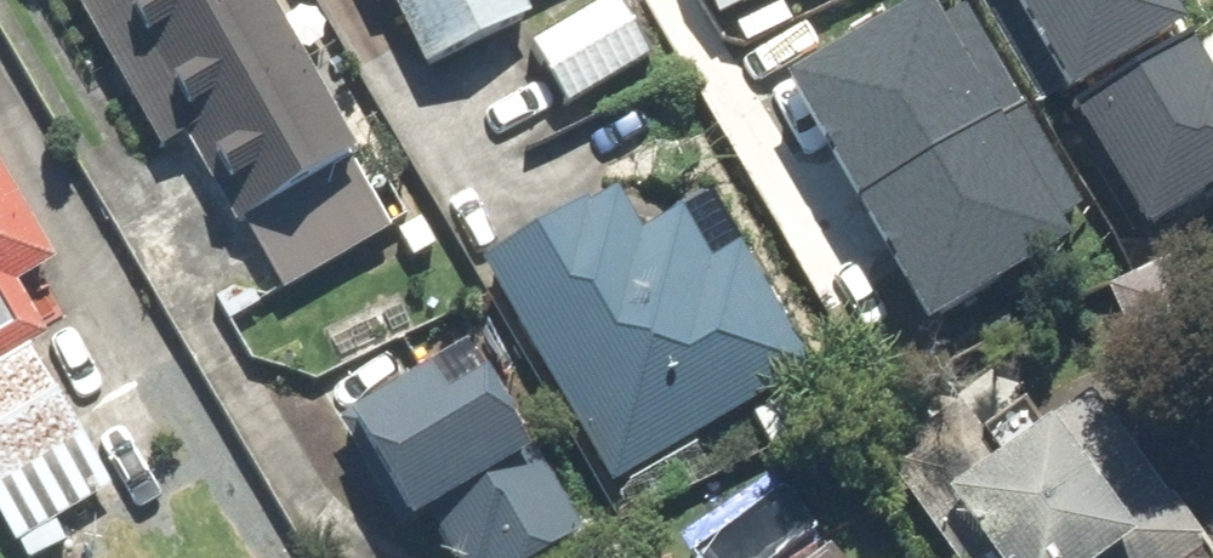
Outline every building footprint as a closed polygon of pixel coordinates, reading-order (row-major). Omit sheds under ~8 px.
[(254,0),(63,0),(150,150),(172,138),(267,303),(388,234),(254,0)] [(367,7),(380,1),(416,73),(522,21),(511,0),(364,0),(367,7)] [(522,50),(558,112),(644,62),(608,0),(522,50)] [(710,31),(776,0),(695,0),(710,31)] [(789,76),(860,194),(994,116),(925,0),(918,0),(789,76)] [(1071,90),(1190,23),(1177,0),(1020,0),(1071,90)] [(1088,111),(1154,221),(1212,186),(1212,73),(1211,74),(1194,47),(1088,111)] [(994,116),(860,194),(931,314),(1065,235),(994,116)] [(8,549),(123,478),(9,293),(48,271),(0,187),(0,536),(8,549)] [(577,202),(474,262),(604,487),(803,373),(731,249),(704,264),(675,214),(635,237),(610,194),(582,210),(577,202)] [(466,349),(330,425),(393,534),(418,520),(440,557),(540,557),(574,539),(466,349)] [(946,557),(1205,557),(1067,358),(892,479),(946,557)]
